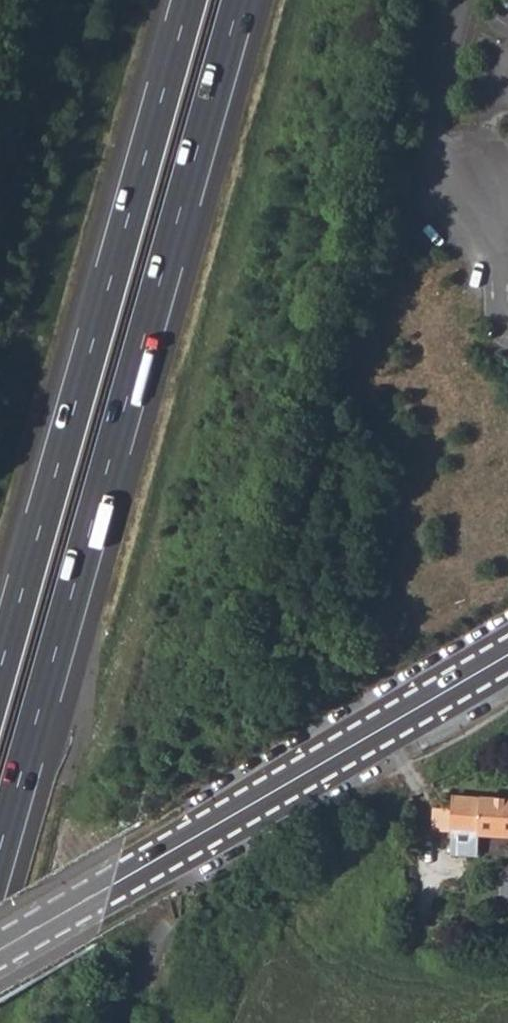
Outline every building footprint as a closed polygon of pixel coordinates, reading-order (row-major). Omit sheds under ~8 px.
[(437,830),(454,831),(455,854),(481,856),(482,833),(507,835),(507,798),(457,794),(456,808),(438,808),(437,830)]
